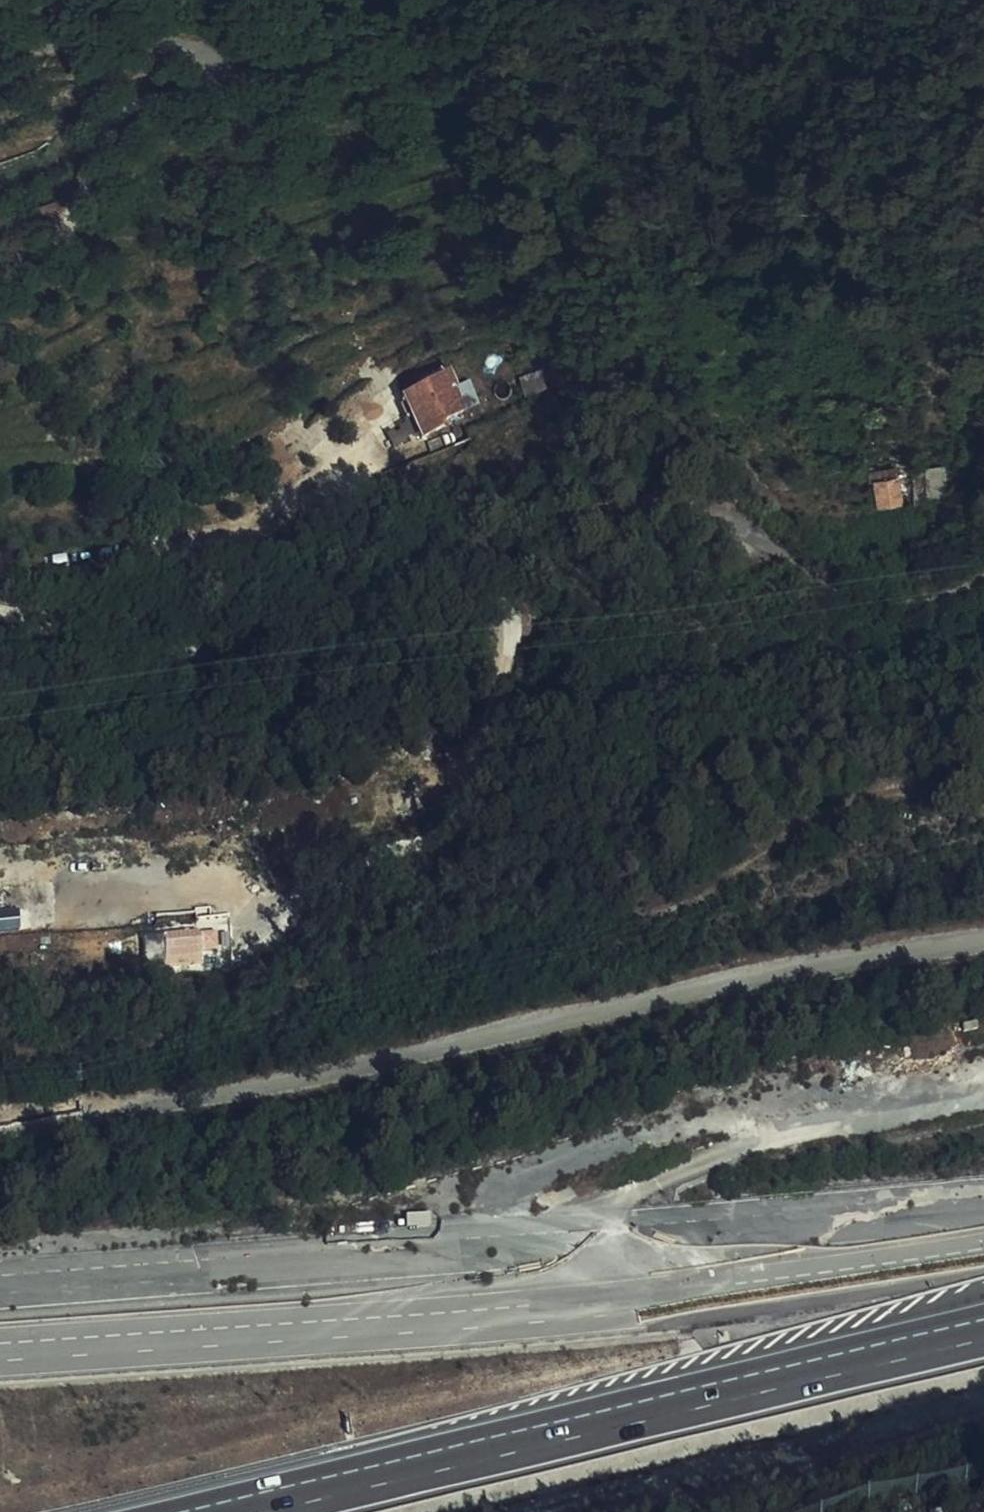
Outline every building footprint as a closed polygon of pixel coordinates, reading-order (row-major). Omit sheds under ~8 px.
[(524,397),(561,384),(556,370),(519,383),(524,397)] [(454,389),(446,376),(400,402),(409,419),(419,437),(421,441),(444,428),(441,424),(461,413),(467,410),(479,406),(469,384),(454,389)] [(419,437),(409,419),(385,432),(394,450),(419,437)] [(453,435),(458,446),(471,440),(467,430),(453,435)] [(917,475),(920,518),(931,517),(929,498),(932,498),(930,474),(928,474),(917,475)] [(884,512),(906,509),(903,483),(899,484),(897,476),(883,478),(884,487),(880,487),(884,512)] [(144,512),(161,515),(163,505),(146,502),(144,512)] [(170,967),(203,963),(200,932),(167,936),(170,967)]
